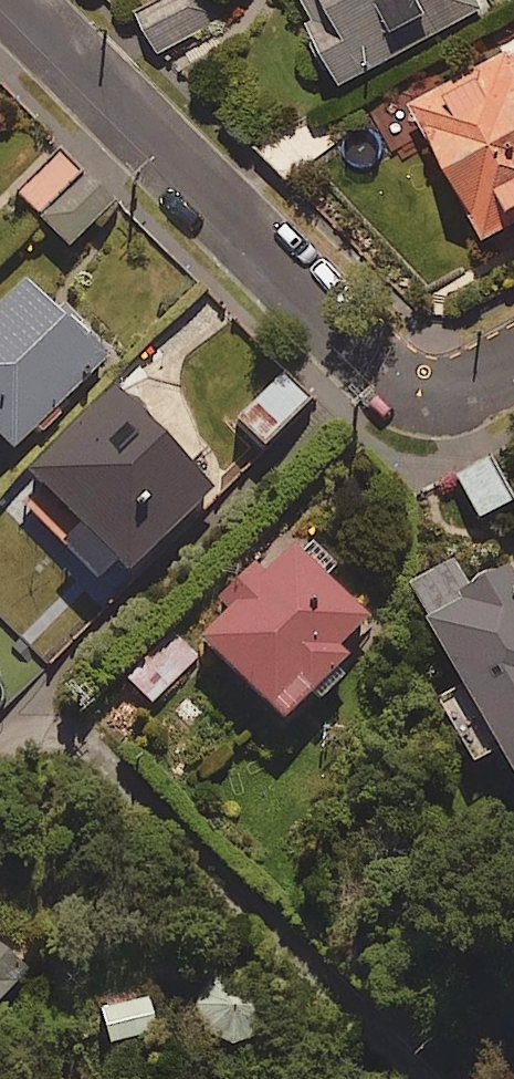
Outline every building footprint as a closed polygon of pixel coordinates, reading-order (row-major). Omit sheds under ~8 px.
[(158,54),(215,22),(203,0),(171,0),(138,18),(158,54)] [(485,12),(480,0),(296,0),(340,86),(485,12)] [(411,109),(483,244),(513,227),(513,54),(411,109)] [(109,214),(61,158),(16,195),(64,252),(109,214)] [(20,286),(0,307),(0,448),(10,458),(100,364),(20,286)] [(308,403),(281,377),(234,427),(261,453),(308,403)] [(208,500),(110,398),(24,480),(77,535),(59,553),(92,588),(109,571),(121,583),(208,500)] [(510,506),(488,464),(455,481),(477,523),(510,506)] [(258,578),(251,571),(212,609),(222,620),(194,649),(278,733),(307,704),(315,711),(342,684),(334,677),(344,667),(333,657),(365,624),(323,582),(338,567),(309,539),(294,554),(288,548),(258,578)] [(452,564),(404,589),(461,701),(438,713),(468,771),(492,759),(513,802),(513,581),(508,570),(466,591),(452,564)] [(197,660),(179,642),(132,690),(150,707),(197,660)] [(23,971),(0,953),(0,1000),(23,971)] [(247,985),(195,990),(202,1056),(254,1051),(247,985)]
